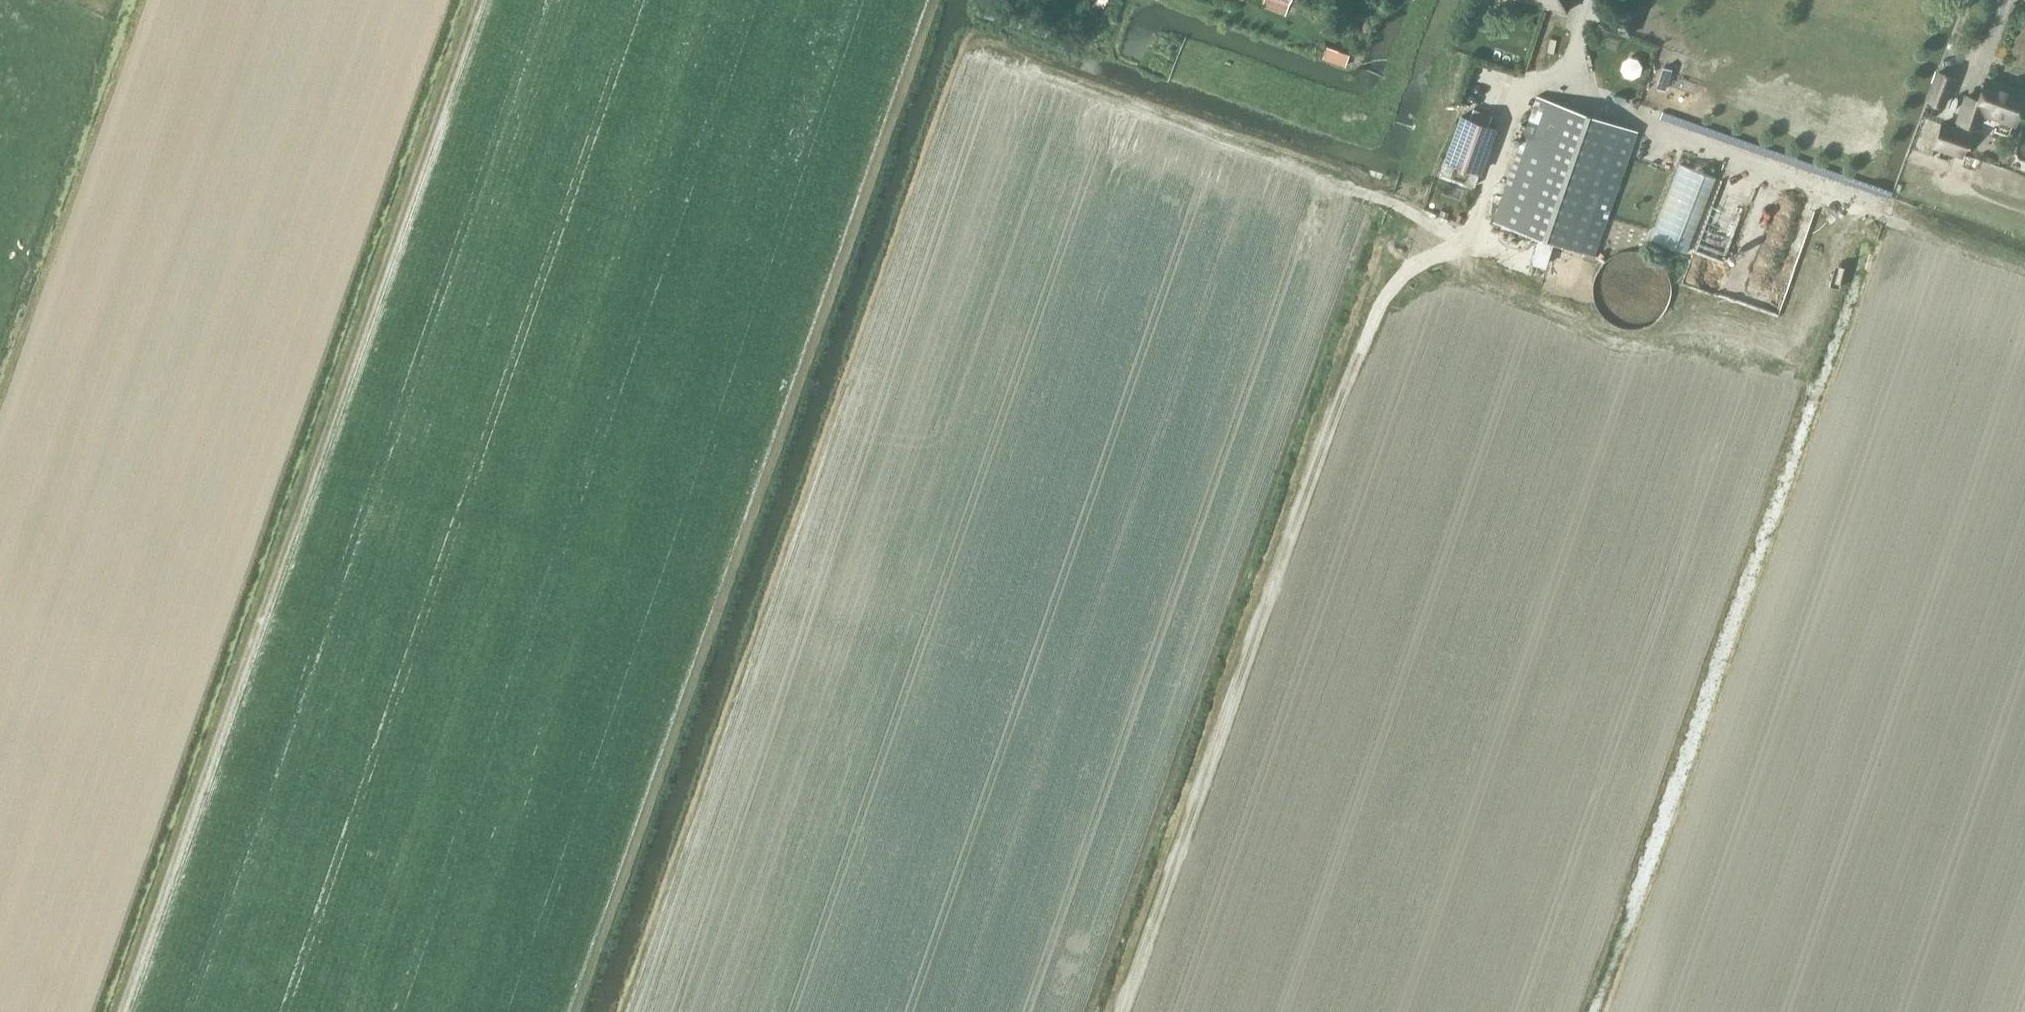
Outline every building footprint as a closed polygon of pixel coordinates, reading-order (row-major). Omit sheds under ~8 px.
[(1299,12),(1302,2),(1304,2),(1304,0),(1282,0),(1289,2),(1286,8),(1299,12)] [(1566,11),(1570,0),(1533,0),(1566,11)] [(1629,33),(1636,11),(1608,0),(1600,23),(1629,33)] [(1980,129),(1985,115),(2014,125),(2024,93),(2024,91),(1987,77),(1979,98),(1967,94),(1957,121),(1980,129)] [(1494,221),(1594,255),(1637,130),(1537,95),(1494,221)] [(1472,169),(1481,172),(1496,127),(1462,115),(1445,159),(1455,163),(1472,169)] [(1934,148),(1961,157),(1970,130),(1944,120),(1934,148)] [(1450,177),(1466,183),(1472,169),(1455,163),(1450,177)] [(1665,283),(1665,275),(1662,268),(1659,262),(1655,256),(1650,253),(1644,249),(1638,247),(1629,246),(1623,246),(1617,248),(1610,251),(1603,257),(1598,262),(1595,268),(1593,274),(1592,283),(1592,289),(1594,296),(1597,302),(1602,308),(1607,313),(1613,316),(1620,318),(1627,319),(1634,319),(1642,317),(1648,314),(1654,309),(1659,304),(1662,297),(1665,290),(1665,283)]
